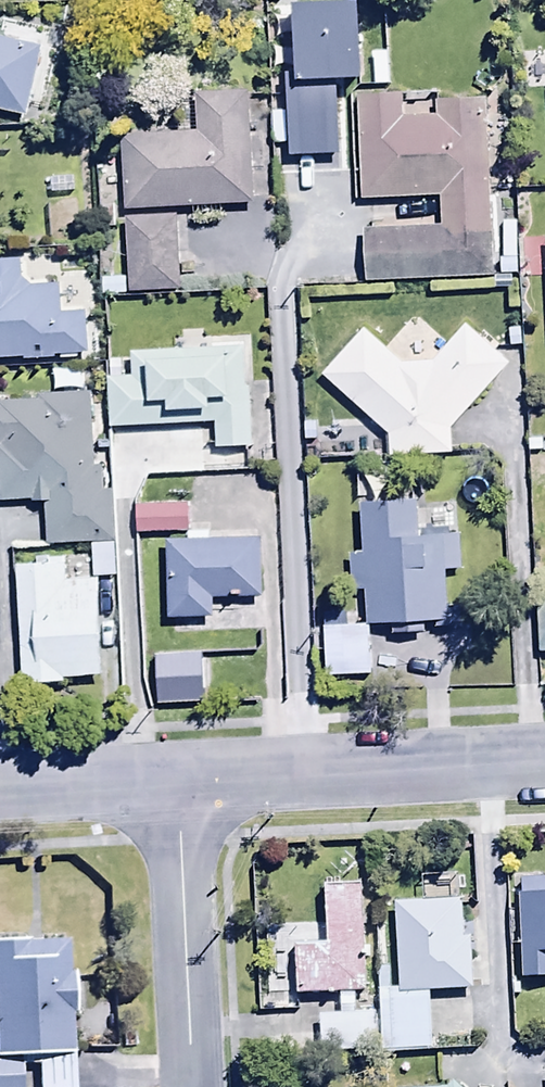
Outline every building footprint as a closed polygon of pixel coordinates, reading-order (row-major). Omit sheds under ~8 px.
[(0,40),(0,114),(26,120),(41,48),(0,40)] [(401,97),(358,98),(362,204),(438,201),(439,228),(363,231),(365,285),(491,280),(484,105),(435,106),(436,123),(402,124),(401,97)] [(195,136),(121,138),(124,214),(256,209),(252,99),(194,102),(195,136)] [(179,220),(126,220),(126,281),(100,281),(100,298),(180,298),(179,220)] [(44,365),(44,360),(87,359),(86,317),(60,317),(59,290),(32,291),(20,282),(20,264),(0,264),(0,366),(44,365)] [(322,379),(387,438),(388,461),(451,457),(450,434),(509,367),(463,327),(432,363),(397,365),(363,334),(322,379)] [(107,364),(109,430),(211,426),(212,452),(252,450),(248,350),(132,355),(132,363),(107,364)] [(0,407),(0,505),(44,503),(46,547),(91,545),(92,579),(115,578),(111,494),(104,494),(103,471),(92,472),(89,395),(39,397),(40,404),(0,407)] [(190,504),(134,505),(135,537),(190,537),(190,504)] [(417,508),(360,509),(361,553),(350,553),(352,595),(362,595),(363,625),(447,622),(446,575),(459,574),(458,539),(447,539),(447,532),(418,533),(417,508)] [(260,540),(165,544),(169,625),(214,623),(213,602),(263,600),(260,540)] [(25,570),(16,570),(22,690),(64,688),(64,682),(101,681),(96,580),(62,582),(61,561),(25,563),(25,570)] [(537,600),(537,655),(544,655),(544,600),(537,600)] [(368,630),(322,630),(322,679),(368,679),(368,630)] [(205,656),(153,658),(154,707),(207,705),(205,656)] [(296,951),(298,999),(369,997),(366,888),(326,889),(327,950),(296,951)] [(519,899),(524,987),(544,986),(544,897),(519,899)] [(397,993),(378,994),(379,1057),(430,1056),(429,997),(469,996),(468,942),(463,942),(462,905),(395,907),(397,993)] [(0,948),(0,1062),(38,1061),(39,1086),(72,1086),(70,1021),(73,1021),(71,979),(67,979),(66,946),(0,948)] [(0,1066),(0,1086),(20,1086),(20,1066),(0,1066)]
